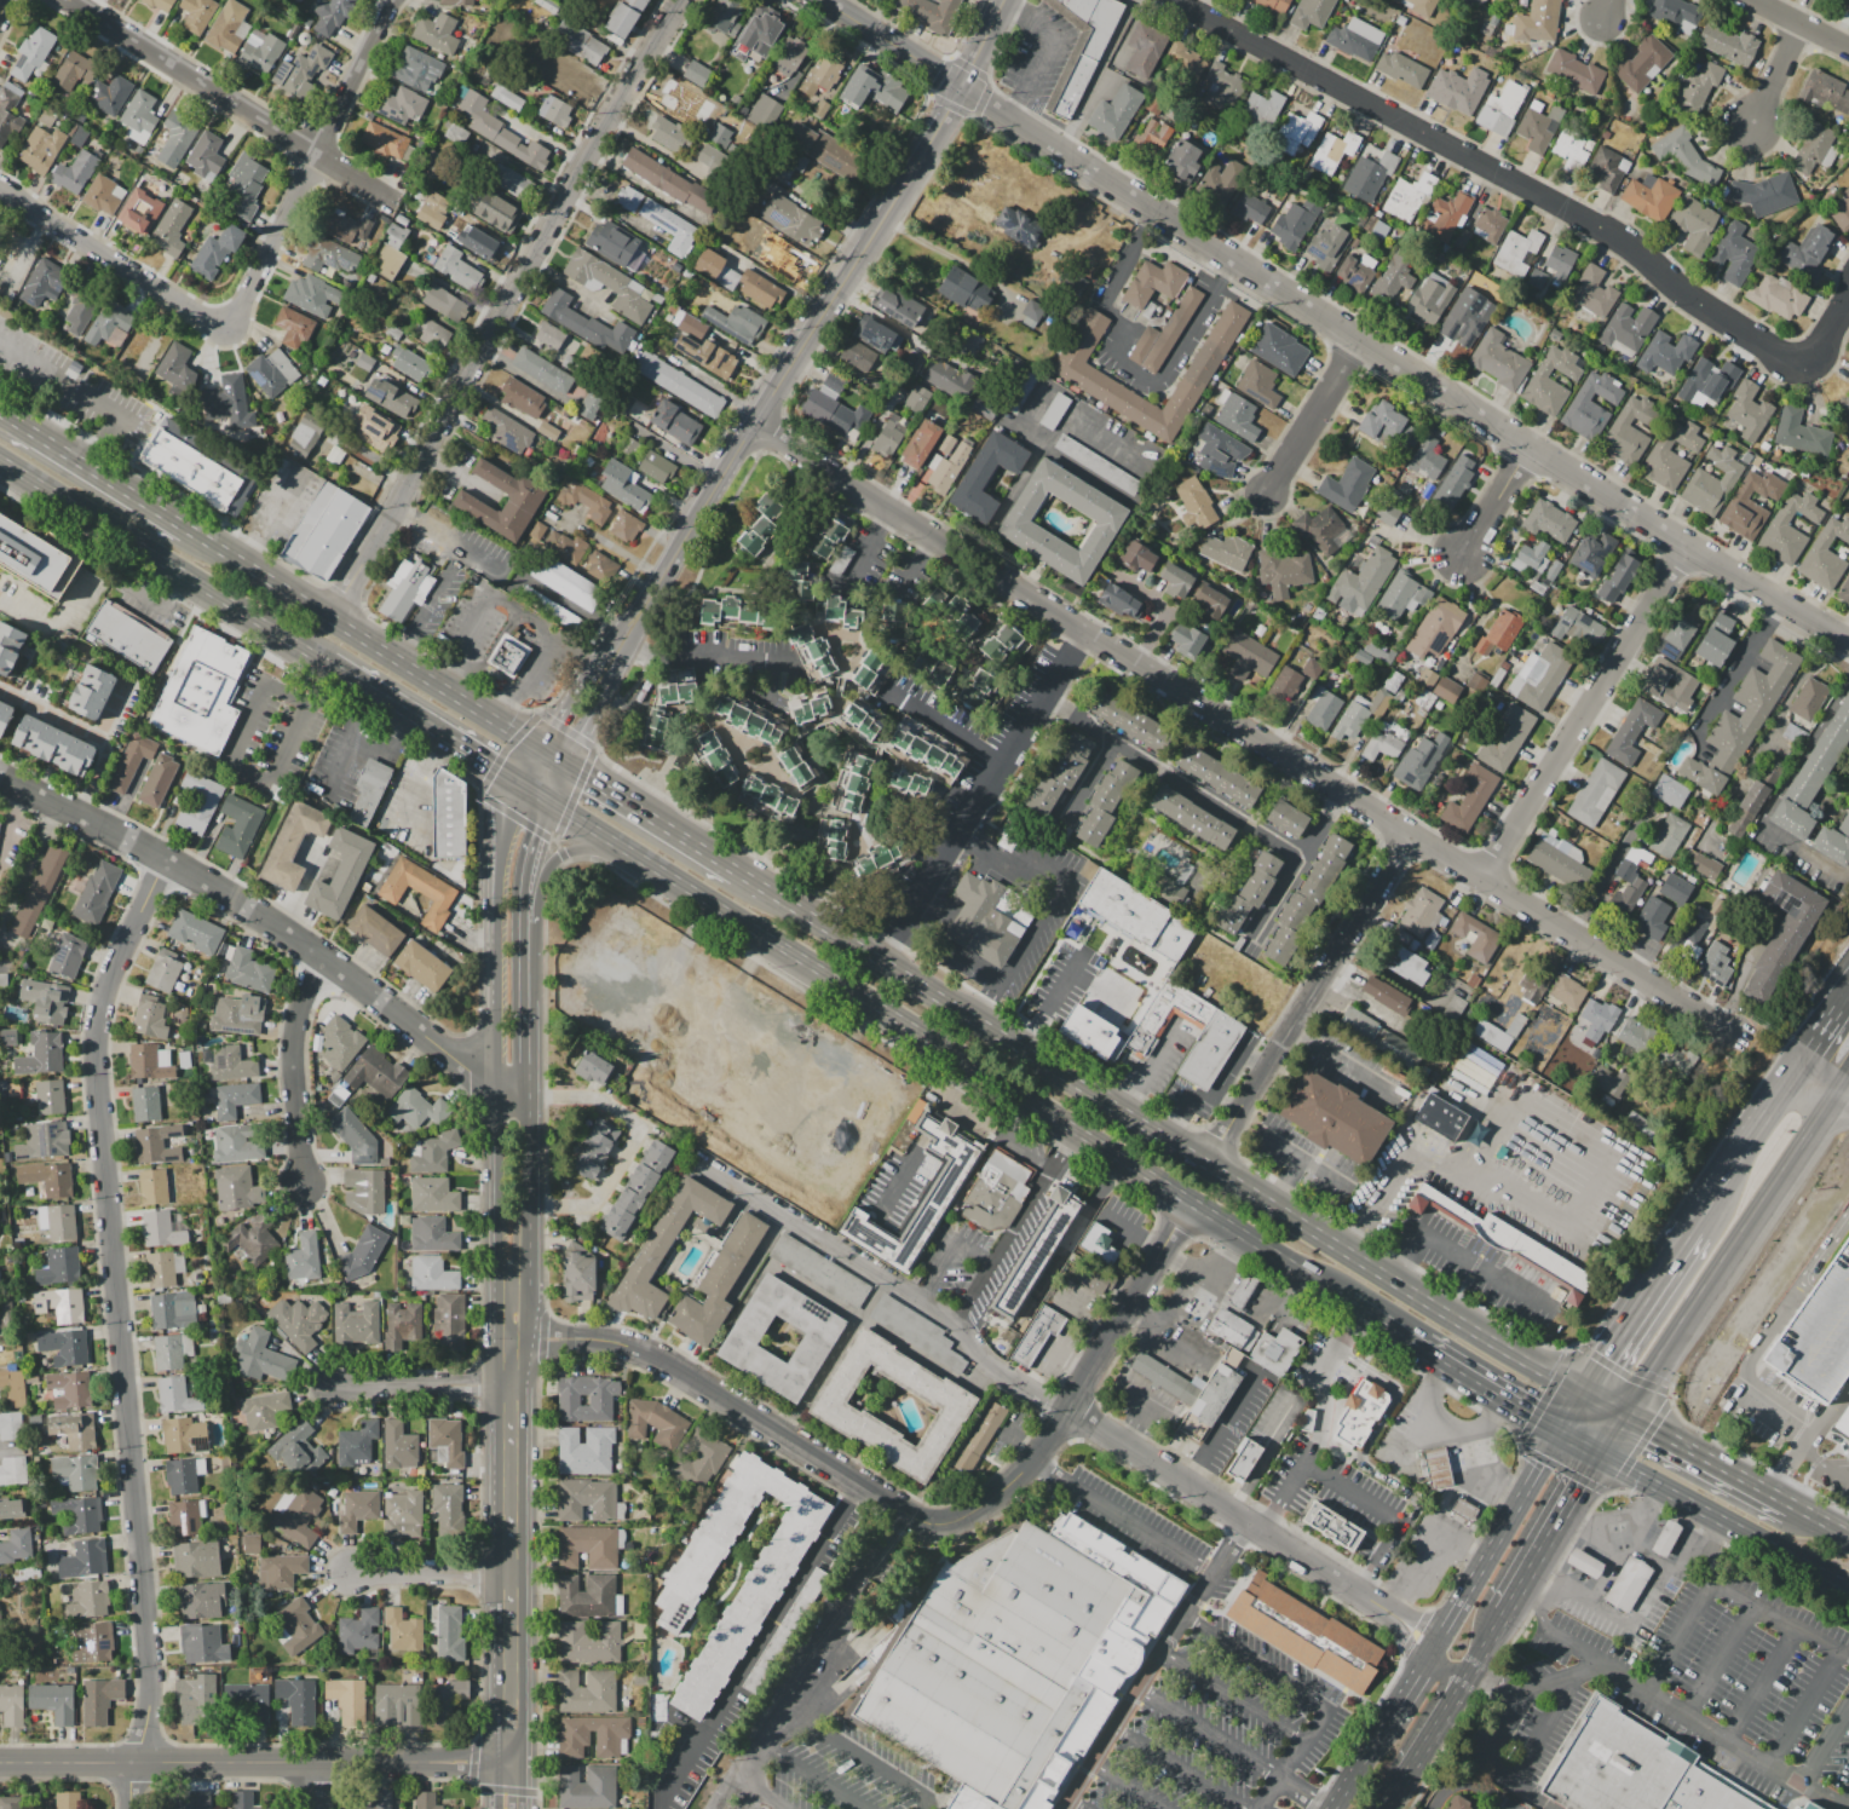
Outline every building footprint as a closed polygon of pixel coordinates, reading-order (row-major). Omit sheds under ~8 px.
[(167,15),(144,0),(176,0),(167,15)] [(180,6),(184,0),(210,0),(218,5),(198,38),(182,27),(190,12),(180,6)] [(205,38),(228,0),(234,0),(248,8),(234,31),(243,38),(234,54),(205,38)] [(312,12),(320,0),(326,0),(330,2),(332,0),(357,0),(340,28),(335,25),(329,36),(313,27),(319,16),(312,12)] [(534,1),(534,0),(554,0),(561,5),(555,15),(534,1)] [(604,27),(620,0),(649,0),(624,40),(604,27)] [(707,25),(719,0),(741,0),(745,2),(735,22),(741,25),(732,39),(707,25)] [(894,7),(898,0),(925,0),(937,6),(939,2),(935,0),(963,0),(943,39),(924,30),(928,24),(894,7)] [(1081,31),(1040,0),(1115,0),(1125,5),(1070,121),(1043,109),(1081,31)] [(1251,4),(1253,0),(1292,0),(1283,19),(1251,4)] [(1290,22),(1301,0),(1336,0),(1321,28),(1309,22),(1306,29),(1290,22)] [(1412,4),(1406,0),(1441,0),(1429,21),(1410,8),(1412,4)] [(1469,11),(1460,0),(1483,0),(1469,11)] [(1530,17),(1531,0),(1560,0),(1555,44),(1513,39),(1515,16),(1530,17)] [(1648,17),(1655,0),(1678,0),(1701,11),(1695,25),(1681,18),(1676,29),(1648,17)] [(1838,4),(1840,0),(1848,0),(1848,9),(1838,4)] [(787,22),(768,58),(750,50),(745,59),(731,52),(755,6),(787,22)] [(451,56),(411,36),(422,16),(434,23),(439,12),(457,22),(450,36),(459,41),(451,56)] [(1479,31),(1484,21),(1488,23),(1493,12),(1502,17),(1490,38),(1479,31)] [(303,24),(307,16),(313,21),(310,28),(303,24)] [(1332,25),(1342,31),(1350,17),(1384,36),(1369,64),(1324,39),(1332,25)] [(287,35),(294,22),(300,25),(293,39),(287,35)] [(1141,22),(1170,39),(1146,81),(1124,68),(1135,50),(1128,45),(1141,22)] [(1707,22),(1738,36),(1740,30),(1761,40),(1747,68),(1697,44),(1707,22)] [(57,38),(28,85),(6,71),(35,24),(57,38)] [(287,44),(267,76),(238,59),(248,42),(247,41),(254,28),(266,35),(269,31),(287,44)] [(595,67),(568,48),(581,29),(609,47),(595,67)] [(1674,54),(1635,93),(1614,73),(1628,58),(1630,61),(1640,51),(1637,48),(1652,34),(1674,54)] [(788,36),(794,40),(795,36),(805,41),(802,45),(808,48),(791,79),(771,68),(788,36)] [(316,42),(336,54),(317,87),(307,81),(301,92),(282,80),(298,53),(306,58),(316,42)] [(419,88),(402,80),(407,70),(397,65),(408,45),(434,58),(419,88)] [(1557,46),(1573,53),(1571,58),(1586,65),(1588,63),(1606,71),(1594,96),(1545,73),(1557,46)] [(811,100),(800,96),(803,90),(800,88),(810,68),(814,69),(825,47),(845,57),(828,91),(818,86),(811,100)] [(1186,47),(1209,61),(1193,87),(1170,73),(1186,47)] [(51,81),(70,50),(99,67),(91,82),(82,77),(80,81),(77,80),(70,93),(51,81)] [(1394,52),(1428,70),(1417,91),(1375,68),(1383,53),(1390,57),(1394,52)] [(1698,76),(1706,59),(1726,69),(1716,87),(1712,85),(1699,111),(1665,96),(1680,68),(1698,76)] [(693,61),(712,73),(701,88),(682,76),(693,61)] [(1215,61),(1226,67),(1223,70),(1232,75),(1233,73),(1248,81),(1235,102),(1227,97),(1220,109),(1200,97),(1211,79),(1205,76),(1215,61)] [(837,96),(858,62),(876,74),(880,68),(903,82),(899,88),(909,94),(895,115),(866,96),(858,108),(837,96)] [(1845,88),(1848,90),(1848,115),(1802,92),(1813,69),(1847,86),(1845,88)] [(549,82),(558,70),(570,79),(576,70),(592,81),(580,102),(549,82)] [(1436,73),(1480,97),(1469,117),(1425,93),(1436,73)] [(134,86),(115,117),(87,99),(98,81),(108,87),(116,75),(134,86)] [(1508,80),(1528,90),(1513,119),(1515,120),(1505,138),(1490,131),(1497,117),(1494,115),(1494,114),(1484,108),(1490,94),(1498,98),(1508,80)] [(17,117),(0,145),(0,102),(0,91),(6,81),(23,92),(10,113),(17,117)] [(519,113),(490,96),(497,83),(525,100),(519,113)] [(691,119),(679,111),(681,108),(666,97),(672,86),(679,91),(680,87),(684,88),(687,83),(712,99),(704,110),(698,106),(691,119)] [(1145,97),(1117,143),(1087,125),(1101,99),(1110,103),(1122,83),(1145,97)] [(404,123),(373,108),(382,90),(393,96),(399,85),(430,99),(419,121),(408,116),(404,123)] [(468,127),(472,121),(455,111),(470,87),(488,99),(483,109),(506,122),(503,127),(522,138),(519,142),(526,146),(531,138),(551,149),(538,169),(468,127)] [(138,88),(156,99),(148,113),(159,119),(150,133),(143,128),(140,133),(119,120),(138,88)] [(1286,97),(1268,127),(1240,110),(1252,91),(1267,99),(1273,88),(1286,97)] [(761,92),(783,104),(770,131),(747,119),(761,92)] [(566,128),(537,114),(548,93),(572,106),(568,115),(571,117),(566,128)] [(1527,108),(1528,108),(1533,99),(1543,104),(1539,113),(1546,117),(1553,104),(1566,110),(1542,156),(1526,148),(1531,139),(1515,131),(1527,108)] [(178,162),(161,152),(171,136),(167,133),(154,157),(145,152),(173,109),(200,125),(178,162)] [(1271,144),(1288,111),(1304,120),(1309,111),(1324,119),(1308,148),(1300,143),(1292,156),(1271,144)] [(659,115),(675,125),(678,122),(689,129),(675,151),(647,134),(659,115)] [(1140,133),(1151,117),(1159,122),(1154,129),(1157,131),(1163,122),(1174,129),(1162,148),(1140,133)] [(443,136),(447,129),(443,127),(448,119),(471,133),(462,148),(443,136)] [(1837,132),(1820,165),(1815,162),(1808,178),(1787,167),(1813,119),(1837,132)] [(401,160),(390,155),(387,159),(373,151),(375,149),(359,140),(370,120),(401,136),(402,134),(411,139),(401,160)] [(819,128),(872,156),(858,184),(805,156),(810,148),(788,138),(796,121),(818,132),(819,128)] [(731,131),(715,123),(707,139),(723,147),(731,131)] [(1648,146),(1683,123),(1692,137),(1688,139),(1701,160),(1700,160),(1723,171),(1715,188),(1682,172),(1670,152),(1658,160),(1648,146)] [(35,125),(52,136),(57,128),(68,136),(44,175),(15,157),(35,125)] [(1549,152),(1565,159),(1561,166),(1578,174),(1588,151),(1580,148),(1586,137),(1561,125),(1549,152)] [(224,140),(217,152),(226,159),(220,169),(207,162),(201,173),(185,163),(206,129),(224,140)] [(1308,165),(1325,132),(1342,140),(1347,129),(1361,137),(1352,157),(1343,152),(1330,177),(1308,165)] [(1180,138),(1202,151),(1194,162),(1199,165),(1187,183),(1160,166),(1180,138)] [(693,159),(708,166),(706,171),(716,176),(726,155),(701,142),(693,159)] [(1600,144),(1622,155),(1615,168),(1624,172),(1613,195),(1596,186),(1602,175),(1588,168),(1600,144)] [(692,184),(695,180),(722,198),(712,215),(684,197),(679,206),(618,167),(633,145),(692,184)] [(100,160),(77,196),(50,179),(59,162),(69,167),(81,148),(100,160)] [(439,177),(420,167),(430,148),(449,157),(439,177)] [(1384,149),(1400,157),(1389,178),(1386,175),(1370,203),(1343,189),(1361,155),(1376,163),(1384,149)] [(242,151),(270,168),(260,184),(264,186),(257,198),(258,198),(255,203),(260,206),(249,223),(221,204),(235,184),(234,183),(235,180),(227,175),(242,151)] [(1232,156),(1249,166),(1223,207),(1196,189),(1212,162),(1220,167),(1217,172),(1221,174),(1232,156)] [(520,198),(496,185),(500,179),(493,175),(499,162),(530,179),(520,198)] [(120,206),(143,169),(155,177),(146,192),(159,200),(146,221),(120,206)] [(1399,177),(1411,184),(1413,180),(1417,183),(1423,171),(1439,179),(1424,206),(1419,203),(1410,223),(1382,208),(1399,177)] [(1752,184),(1787,171),(1798,202),(1755,218),(1750,203),(1727,200),(1730,180),(1752,184)] [(80,202),(98,172),(127,190),(111,217),(100,211),(99,213),(80,202)] [(1682,191),(1666,218),(1652,209),(1648,215),(1619,198),(1631,179),(1649,190),(1658,177),(1682,191)] [(644,192),(633,211),(615,198),(626,182),(644,192)] [(1834,196),(1848,186),(1848,228),(1841,234),(1834,224),(1834,225),(1824,208),(1837,200),(1834,196)] [(509,234),(472,213),(485,189),(523,211),(509,234)] [(1435,196),(1447,202),(1448,200),(1452,201),(1459,189),(1476,198),(1461,227),(1457,225),(1446,244),(1421,231),(1423,226),(1419,224),(1435,196)] [(438,231),(414,217),(431,190),(450,202),(443,213),(448,217),(438,231)] [(1243,190),(1271,207),(1258,226),(1243,217),(1242,219),(1229,212),(1243,190)] [(776,191),(796,204),(795,206),(823,223),(808,249),(759,219),(776,191)] [(1684,194),(1720,215),(1715,224),(1718,226),(1700,258),(1682,247),(1690,232),(1687,231),(1686,232),(1667,221),(1684,194)] [(647,196),(702,231),(691,248),(637,213),(647,196)] [(174,197),(192,209),(177,236),(186,242),(177,258),(148,241),(174,197)] [(1268,231),(1279,213),(1284,215),(1292,202),(1301,207),(1307,198),(1321,207),(1292,254),(1281,247),(1284,243),(1279,241),(1280,238),(1268,231)] [(1003,234),(1004,231),(992,224),(1004,204),(1016,212),(1018,209),(1046,226),(1030,250),(1003,234)] [(1485,207),(1492,211),(1493,208),(1500,213),(1499,215),(1509,220),(1496,244),(1470,231),(1485,207)] [(322,230),(330,211),(342,217),(344,214),(356,220),(357,218),(362,220),(364,218),(375,223),(362,249),(322,230)] [(386,243),(391,236),(386,232),(397,213),(410,220),(407,226),(411,229),(398,250),(386,243)] [(1740,236),(1762,248),(1739,288),(1721,278),(1730,261),(1726,259),(1722,265),(1710,257),(1733,219),(1746,226),(1740,236)] [(248,234),(235,254),(230,250),(220,266),(217,264),(207,278),(189,267),(209,234),(220,240),(231,223),(248,234)] [(626,269),(583,242),(592,229),(600,234),(607,223),(641,244),(626,269)] [(1353,235),(1329,273),(1312,264),(1315,259),(1303,252),(1311,241),(1315,243),(1324,229),(1329,231),(1334,223),(1353,235)] [(764,224),(783,236),(777,246),(758,234),(764,224)] [(1815,284),(1775,260),(1787,241),(1803,249),(1818,224),(1837,235),(1819,267),(1824,270),(1815,284)] [(472,225),(505,244),(496,259),(491,255),(486,261),(465,247),(468,241),(463,238),(472,225)] [(1453,243),(1461,227),(1471,234),(1463,248),(1453,243)] [(1510,229),(1526,238),(1531,229),(1544,236),(1534,254),(1528,250),(1521,261),(1530,266),(1522,280),(1492,263),(1510,229)] [(362,257),(353,275),(340,267),(338,271),(323,264),(319,272),(303,264),(309,250),(304,249),(312,231),(362,257)] [(484,275),(473,293),(432,267),(448,242),(463,253),(460,259),(484,275)] [(391,282),(371,270),(386,243),(398,250),(407,255),(391,282)] [(1554,244),(1561,248),(1562,246),(1578,254),(1562,283),(1551,277),(1555,271),(1543,265),(1554,244)] [(640,294),(641,294),(640,296),(653,305),(639,327),(610,309),(618,295),(588,276),(582,286),(561,272),(580,246),(645,287),(640,294)] [(695,265),(707,246),(728,260),(725,265),(742,275),(732,292),(713,281),(693,267),(695,265)] [(787,246),(810,257),(795,283),(772,271),(787,246)] [(1396,248),(1416,260),(1407,273),(1416,278),(1409,290),(1400,286),(1393,298),(1375,286),(1381,276),(1382,276),(1387,267),(1386,267),(1396,248)] [(1347,254),(1359,261),(1364,253),(1377,260),(1372,269),(1376,271),(1363,296),(1350,289),(1352,287),(1335,276),(1347,254)] [(42,255),(70,272),(59,290),(51,286),(36,309),(17,296),(42,255)] [(1146,259),(1158,266),(1162,269),(1167,260),(1187,272),(1167,305),(1152,295),(1141,312),(1121,299),(1146,259)] [(1620,293),(1606,321),(1571,301),(1582,283),(1578,281),(1589,261),(1606,270),(1596,287),(1603,290),(1607,284),(1620,293)] [(968,310),(935,290),(952,264),(993,289),(980,311),(970,305),(968,310)] [(1533,267),(1549,277),(1540,293),(1525,284),(1533,267)] [(1434,323),(1429,321),(1425,327),(1409,315),(1412,310),(1406,305),(1418,287),(1421,288),(1432,271),(1457,287),(1434,323)] [(1795,324),(1745,298),(1752,284),(1756,287),(1763,272),(1809,298),(1795,324)] [(326,319),(283,298),(292,281),(296,283),(299,277),(305,280),(307,273),(346,293),(340,305),(326,298),(323,303),(332,306),(326,319)] [(1462,287),(1470,273),(1487,284),(1479,298),(1462,287)] [(765,278),(785,290),(777,303),(758,289),(765,278)] [(433,283),(470,305),(467,310),(470,311),(465,318),(462,317),(459,323),(422,301),(433,283)] [(1154,374),(1127,357),(1148,322),(1162,330),(1191,284),(1204,294),(1154,374)] [(100,298),(76,336),(68,332),(73,324),(65,319),(75,304),(71,301),(81,286),(100,298)] [(618,361),(541,311),(555,288),(571,298),(566,305),(591,321),(593,316),(612,328),(617,321),(637,333),(618,361)] [(871,304),(880,289),(908,306),(912,298),(931,310),(917,333),(871,304)] [(108,299),(136,316),(125,333),(116,328),(108,342),(88,330),(108,299)] [(1030,299),(1046,309),(1037,323),(1020,313),(1030,299)] [(1251,311),(1170,444),(1050,370),(1090,306),(1111,319),(1083,363),(1162,411),(1231,299),(1251,311)] [(1496,306),(1470,348),(1458,342),(1465,332),(1456,325),(1469,303),(1479,309),(1485,299),(1496,306)] [(1622,300),(1634,307),(1629,316),(1634,319),(1643,305),(1659,315),(1636,353),(1614,340),(1611,345),(1599,338),(1622,300)] [(317,321),(304,352),(281,342),(286,330),(273,324),(282,305),(317,321)] [(708,305),(727,317),(735,305),(766,325),(751,347),(701,315),(708,305)] [(880,352),(848,333),(863,310),(893,329),(880,352)] [(687,312),(704,323),(697,335),(680,324),(687,312)] [(425,316),(455,334),(443,353),(420,339),(425,329),(419,325),(425,316)] [(1298,370),(1254,342),(1269,318),(1313,345),(1298,370)] [(542,319),(568,335),(557,351),(532,335),(542,319)] [(384,334),(390,324),(403,332),(397,341),(384,334)] [(1490,325),(1505,335),(1500,342),(1533,361),(1516,390),(1469,363),(1490,325)] [(1635,365),(1658,329),(1671,336),(1667,342),(1675,346),(1682,333),(1699,342),(1688,362),(1683,359),(1674,376),(1653,364),(1648,374),(1635,365)] [(684,332),(703,345),(708,338),(741,358),(726,380),(674,346),(684,332)] [(174,341),(190,351),(171,384),(154,373),(174,341)] [(868,373),(840,356),(848,342),(876,359),(868,373)] [(398,344),(431,364),(419,382),(391,365),(396,358),(391,356),(398,344)] [(565,397),(511,363),(522,344),(576,379),(565,397)] [(1551,344),(1586,364),(1577,382),(1554,369),(1548,378),(1568,390),(1553,416),(1520,397),(1551,344)] [(246,368),(261,353),(265,358),(278,347),(301,375),(271,399),(246,368)] [(908,347),(923,357),(914,374),(897,364),(908,347)] [(644,350),(728,403),(716,421),(633,368),(644,350)] [(362,352),(375,359),(367,374),(353,365),(362,352)] [(1689,403),(1674,393),(1697,355),(1712,364),(1709,370),(1715,374),(1723,361),(1741,371),(1732,387),(1726,384),(1715,402),(1697,391),(1689,403)] [(963,405),(921,379),(935,357),(960,371),(962,368),(980,379),(963,405)] [(1274,409),(1237,386),(1254,357),(1279,373),(1269,388),(1283,396),(1274,409)] [(186,364),(200,373),(182,402),(168,393),(186,364)] [(840,397),(820,385),(831,368),(849,379),(840,397)] [(1038,375),(1015,414),(1003,407),(1026,368),(1038,375)] [(242,371),(248,413),(255,411),(257,426),(230,430),(229,417),(209,420),(205,390),(220,387),(220,391),(221,391),(220,375),(242,371)] [(1589,371),(1599,376),(1601,371),(1612,378),(1609,382),(1624,391),(1615,404),(1595,392),(1590,401),(1608,411),(1592,438),(1561,420),(1589,371)] [(537,420),(502,398),(506,393),(500,390),(509,375),(549,399),(537,420)] [(404,419),(364,396),(374,378),(381,382),(384,380),(392,385),(392,382),(399,386),(398,388),(416,397),(404,419)] [(1744,378),(1759,387),(1751,402),(1759,407),(1763,401),(1775,409),(1753,444),(1740,437),(1746,428),(1726,415),(1738,397),(1733,394),(1744,378)] [(932,392),(917,415),(902,405),(916,382),(932,392)] [(340,386),(358,397),(352,408),(334,396),(340,386)] [(576,413),(591,387),(610,398),(595,424),(576,413)] [(843,436),(805,411),(818,390),(857,414),(843,436)] [(1071,399),(1050,432),(1038,425),(1059,391),(1071,399)] [(1233,391),(1261,408),(1251,425),(1258,428),(1250,440),(1215,419),(1233,391)] [(991,422),(969,409),(979,393),(1001,407),(991,422)] [(1848,394),(1848,395),(1848,419),(1837,411),(1841,405),(1839,404),(1838,402),(1841,397),(1844,397),(1845,398),(1848,394)] [(1630,396),(1638,401),(1641,396),(1651,402),(1648,407),(1661,414),(1653,428),(1634,416),(1629,426),(1651,438),(1640,456),(1634,454),(1629,462),(1601,445),(1630,396)] [(663,397),(680,407),(679,410),(703,426),(690,445),(649,419),(663,397)] [(1376,415),(1377,413),(1371,409),(1373,403),(1377,405),(1381,398),(1395,408),(1394,410),(1407,419),(1405,422),(1416,428),(1412,434),(1418,438),(1413,445),(1407,442),(1406,445),(1395,438),(1395,437),(1388,432),(1383,439),(1376,434),(1373,438),(1356,428),(1367,410),(1376,415)] [(520,455),(474,426),(489,403),(535,432),(520,455)] [(1773,443),(1784,403),(1803,408),(1798,425),(1805,426),(1805,424),(1833,432),(1826,457),(1773,443)] [(306,459),(288,447),(293,439),(290,437),(306,410),(327,424),(306,459)] [(358,410),(399,436),(392,448),(387,444),(381,454),(356,439),(362,430),(351,422),(358,410)] [(871,447),(892,413),(900,417),(898,422),(909,428),(891,457),(871,447)] [(944,427),(918,468),(899,456),(924,416),(944,427)] [(1670,417),(1683,427),(1688,420),(1700,427),(1695,434),(1705,439),(1698,453),(1675,438),(1669,449),(1690,462),(1672,491),(1638,471),(1670,417)] [(560,433),(553,444),(535,432),(542,421),(560,433)] [(1206,422),(1252,450),(1238,460),(1235,459),(1232,463),(1235,463),(1231,480),(1210,474),(1197,466),(1203,456),(1198,453),(1204,442),(1198,437),(1206,422)] [(993,426),(1033,451),(1019,474),(1000,463),(983,490),(1000,501),(984,525),(947,502),(993,426)] [(947,432),(973,448),(943,497),(923,485),(933,469),(927,467),(947,432)] [(1054,447),(1062,432),(1141,480),(1133,495),(1054,447)] [(1447,459),(1432,485),(1405,469),(1427,434),(1438,440),(1432,450),(1447,459)] [(1759,447),(1763,440),(1770,445),(1767,450),(1759,447)] [(1744,467),(1713,518),(1680,499),(1698,468),(1718,480),(1724,472),(1712,465),(1715,461),(1705,455),(1710,447),(1720,453),(1724,444),(1736,451),(1732,460),(1744,467)] [(334,445),(347,453),(339,467),(326,460),(334,445)] [(649,449),(678,468),(667,486),(637,467),(649,449)] [(1740,460),(1746,451),(1753,455),(1747,465),(1740,460)] [(185,469),(196,453),(220,468),(209,485),(185,469)] [(1459,453),(1479,465),(1445,519),(1425,507),(1459,453)] [(1044,455),(1133,509),(1083,589),(995,535),(1044,455)] [(1750,463),(1756,455),(1762,459),(1757,468),(1750,463)] [(1315,491),(1325,474),(1337,482),(1344,471),(1343,471),(1352,456),(1377,471),(1352,513),(1315,491)] [(483,457),(515,478),(519,472),(549,491),(514,546),(451,505),(462,488),(500,511),(509,496),(473,472),(483,457)] [(611,459),(637,476),(633,480),(652,494),(641,511),(603,486),(609,477),(601,472),(611,459)] [(1750,469),(1763,478),(1768,471),(1786,483),(1776,499),(1768,492),(1764,497),(1753,491),(1746,502),(1734,495),(1750,469)] [(1194,476),(1220,518),(1199,530),(1194,523),(1190,526),(1182,514),(1187,511),(1174,488),(1194,476)] [(612,511),(603,525),(584,514),(588,509),(577,502),(574,508),(557,497),(566,482),(570,484),(574,478),(612,503),(609,508),(612,511)] [(327,583),(371,508),(324,480),(280,555),(327,583)] [(1757,547),(1790,491),(1801,499),(1804,491),(1818,500),(1814,506),(1825,512),(1819,524),(1796,511),(1788,524),(1810,536),(1792,568),(1757,547)] [(1563,545),(1523,520),(1538,496),(1578,522),(1563,545)] [(754,557),(736,542),(771,500),(789,515),(754,557)] [(1384,501),(1400,511),(1390,526),(1375,517),(1384,501)] [(1330,503),(1348,529),(1320,548),(1309,531),(1303,536),(1294,522),(1306,513),(1309,518),(1330,503)] [(1770,513),(1753,542),(1722,523),(1734,503),(1750,513),(1755,505),(1770,513)] [(61,605),(0,567),(0,508),(45,535),(53,529),(94,554),(61,605)] [(621,508),(645,524),(640,531),(639,531),(632,542),(629,541),(627,543),(610,531),(618,519),(615,517),(621,508)] [(849,529),(826,563),(803,547),(826,513),(849,529)] [(1844,517),(1848,520),(1848,544),(1837,536),(1828,551),(1848,563),(1831,590),(1798,571),(1830,517),(1842,523),(1844,517)] [(577,565),(536,540),(545,526),(560,536),(563,532),(574,540),(575,537),(589,546),(577,565)] [(1243,572),(1202,552),(1210,535),(1223,542),(1229,530),(1256,543),(1243,572)] [(1595,580),(1569,564),(1586,536),(1612,552),(1595,580)] [(593,612),(511,559),(524,538),(606,592),(593,612)] [(1135,571),(1119,563),(1133,540),(1150,549),(1148,551),(1159,558),(1150,574),(1139,566),(1135,571)] [(1536,569),(1515,555),(1523,542),(1544,555),(1536,569)] [(1375,543),(1400,559),(1366,612),(1340,595),(1336,601),(1325,595),(1343,566),(1356,574),(1375,543)] [(1309,554),(1313,582),(1286,586),(1288,599),(1273,601),(1272,589),(1271,590),(1269,583),(1261,584),(1258,568),(1260,568),(1257,552),(1278,548),(1279,558),(1309,554)] [(583,572),(608,583),(618,562),(592,550),(583,572)] [(403,628),(436,578),(432,576),(437,568),(413,551),(407,560),(405,559),(373,607),(403,628)] [(1611,603),(1600,597),(1628,551),(1638,558),(1611,603)] [(1563,563),(1551,581),(1544,577),(1555,558),(1563,563)] [(808,561),(808,603),(785,603),(787,561),(808,561)] [(1182,600),(1174,595),(1173,598),(1163,592),(1168,583),(1171,586),(1171,584),(1159,576),(1169,561),(1196,577),(1182,600)] [(1399,568),(1413,576),(1412,578),(1434,592),(1424,607),(1417,604),(1412,612),(1404,607),(1395,621),(1375,607),(1399,568)] [(1837,594),(1848,576),(1848,602),(1837,594)] [(1133,623),(1096,601),(1108,581),(1145,603),(1133,623)] [(1203,583),(1231,600),(1223,613),(1196,597),(1203,583)] [(937,586),(947,595),(946,597),(951,600),(956,594),(958,597),(960,594),(972,604),(972,603),(990,617),(968,644),(921,605),(937,586)] [(702,623),(704,590),(777,597),(774,630),(760,629),(761,628),(755,627),(755,624),(738,623),(738,620),(719,618),(719,624),(702,623)] [(824,622),(826,593),(865,597),(863,621),(860,622),(857,622),(856,628),(842,627),(843,618),(837,618),(837,623),(824,622)] [(1436,595),(1468,615),(1441,657),(1428,649),(1422,657),(1405,646),(1436,595)] [(912,603),(910,644),(892,643),(892,640),(880,640),(883,598),(902,599),(902,601),(912,603)] [(105,599),(174,641),(155,674),(85,632),(105,599)] [(1568,604),(1584,613),(1589,607),(1605,616),(1600,623),(1608,629),(1594,652),(1554,627),(1568,604)] [(1507,653),(1491,644),(1484,656),(1471,649),(1481,635),(1485,638),(1504,606),(1527,621),(1507,653)] [(1717,668),(1693,652),(1718,611),(1735,622),(1727,636),(1734,641),(1717,668)] [(1675,662),(1653,647),(1661,633),(1664,635),(1678,612),(1684,616),(1686,613),(1694,618),(1693,621),(1698,624),(1675,662)] [(1179,618),(1208,636),(1192,661),(1175,651),(1179,645),(1167,638),(1179,618)] [(10,678),(0,673),(0,620),(29,634),(10,678)] [(784,632),(808,621),(814,633),(812,634),(814,639),(822,635),(823,639),(825,638),(831,652),(829,653),(831,657),(834,656),(839,668),(805,684),(787,641),(787,640),(788,640),(784,632)] [(1003,621),(1031,644),(1006,674),(978,650),(1003,621)] [(144,719),(186,634),(191,623),(225,640),(225,641),(235,646),(236,645),(252,653),(226,704),(240,710),(217,755),(144,719)] [(1234,628),(1279,656),(1267,676),(1254,668),(1245,682),(1227,672),(1235,657),(1222,649),(1234,628)] [(486,662),(505,632),(535,651),(515,680),(486,662)] [(1802,658),(1730,773),(1712,762),(1710,761),(1715,754),(1716,755),(1718,750),(1705,742),(1724,709),(1739,719),(1745,708),(1730,699),(1751,667),(1766,675),(1767,673),(1773,664),(1758,655),(1769,638),(1802,658)] [(1539,711),(1507,691),(1532,651),(1539,656),(1549,641),(1573,657),(1539,711)] [(865,691),(862,689),(860,689),(847,679),(862,659),(859,658),(870,643),(891,657),(865,691)] [(1363,650),(1366,644),(1369,645),(1370,643),(1387,653),(1390,649),(1398,652),(1389,667),(1373,657),(1363,650)] [(922,649),(956,669),(943,691),(929,682),(932,679),(911,666),(922,649)] [(1359,649),(1363,650),(1373,657),(1367,667),(1353,658),(1359,649)] [(1684,715),(1636,685),(1643,673),(1646,675),(1658,655),(1700,680),(1689,698),(1694,701),(1684,715)] [(1308,656),(1325,666),(1317,681),(1300,672),(1308,656)] [(99,724),(69,709),(91,663),(122,679),(99,724)] [(1284,663),(1306,676),(1289,705),(1267,691),(1284,663)] [(972,664),(1008,685),(998,702),(995,699),(984,718),(961,704),(963,699),(957,696),(966,681),(963,680),(972,664)] [(1424,666),(1441,675),(1441,674),(1464,687),(1453,705),(1415,681),(1424,666)] [(659,705),(656,680),(666,679),(664,672),(692,668),(697,702),(664,707),(664,705),(659,705)] [(1405,678),(1394,693),(1383,687),(1384,684),(1383,682),(1392,669),(1405,678)] [(1808,676),(1831,690),(1810,724),(1787,709),(1808,676)] [(1158,753),(1083,705),(1098,682),(1173,730),(1158,753)] [(720,686),(755,702),(754,704),(779,715),(778,718),(787,721),(774,749),(770,747),(768,748),(760,744),(760,742),(754,738),(753,739),(738,732),(739,731),(722,724),(725,719),(721,718),(720,720),(708,714),(720,686)] [(834,714),(795,725),(793,716),(790,718),(787,702),(799,698),(799,702),(802,701),(803,702),(810,701),(806,691),(825,686),(829,698),(830,698),(834,714)] [(1393,697),(1381,716),(1353,699),(1356,693),(1370,702),(1378,686),(1394,696),(1393,697)] [(1413,702),(1422,687),(1436,696),(1428,710),(1413,702)] [(1784,794),(1848,687),(1848,741),(1808,808),(1784,794)] [(1323,690),(1343,702),(1325,732),(1304,720),(1323,690)] [(888,716),(870,742),(865,739),(866,738),(857,732),(857,733),(849,728),(852,725),(846,721),(848,718),(843,714),(857,695),(888,716)] [(1628,766),(1603,750),(1636,696),(1661,711),(1653,727),(1643,722),(1631,743),(1638,749),(1628,766)] [(16,707),(0,739),(0,699),(16,707)] [(1352,699),(1372,711),(1350,745),(1341,739),(1340,741),(1330,734),(1352,699)] [(1504,774),(1475,756),(1486,739),(1496,745),(1510,722),(1502,718),(1511,702),(1538,718),(1504,774)] [(659,753),(638,747),(646,718),(644,716),(647,707),(670,713),(659,753)] [(30,714),(102,748),(86,779),(15,745),(30,714)] [(954,780),(949,777),(949,774),(938,768),(937,771),(933,768),(932,771),(887,744),(895,730),(894,728),(899,720),(902,721),(905,714),(970,754),(954,780)] [(1788,721),(1809,734),(1801,749),(1780,736),(1788,721)] [(742,778),(721,789),(714,774),(702,770),(686,743),(713,727),(716,732),(721,739),(719,741),(720,744),(720,745),(721,749),(724,748),(731,760),(730,761),(731,765),(733,765),(742,778)] [(1099,747),(1071,789),(1046,773),(1073,730),(1099,747)] [(1406,743),(1399,756),(1383,747),(1375,761),(1361,754),(1376,730),(1386,736),(1387,732),(1406,743)] [(1450,737),(1416,791),(1393,776),(1411,745),(1415,748),(1422,736),(1432,742),(1439,731),(1450,737)] [(133,732),(159,743),(150,759),(142,755),(123,794),(108,787),(133,732)] [(1250,811),(1176,762),(1191,741),(1265,788),(1250,811)] [(799,742),(806,751),(802,754),(806,760),(811,757),(820,773),(797,788),(777,756),(799,742)] [(877,759),(860,813),(834,806),(851,750),(877,759)] [(179,764),(157,810),(137,800),(161,751),(174,757),(173,760),(179,764)] [(1601,755),(1625,771),(1614,790),(1606,785),(1582,824),(1565,814),(1601,755)] [(1687,755),(1698,762),(1699,760),(1704,764),(1704,765),(1707,767),(1707,766),(1728,778),(1716,799),(1676,774),(1687,755)] [(367,828),(394,770),(369,757),(356,787),(358,788),(358,789),(361,790),(347,819),(367,828)] [(1474,762),(1499,777),(1464,834),(1439,819),(1450,800),(1457,805),(1470,784),(1463,779),(1474,762)] [(926,797),(888,785),(895,765),(910,770),(910,772),(914,773),(914,772),(918,773),(920,772),(928,776),(927,777),(932,778),(926,797)] [(432,858),(433,776),(439,766),(468,783),(467,858),(432,858)] [(226,788),(200,837),(174,824),(188,800),(194,803),(197,795),(180,787),(190,768),(226,788)] [(1110,771),(1131,785),(1112,814),(1090,800),(1110,771)] [(1677,811),(1649,793),(1663,772),(1690,789),(1677,811)] [(801,800),(787,828),(753,810),(754,808),(736,799),(742,789),(739,788),(745,778),(751,780),(755,773),(764,778),(762,779),(770,783),(770,782),(784,789),(783,791),(787,794),(788,791),(795,796),(801,800)] [(1066,788),(1047,817),(1026,803),(1044,774),(1066,788)] [(1756,779),(1772,789),(1740,840),(1723,830),(1756,779)] [(1238,829),(1223,852),(1147,803),(1162,780),(1238,829)] [(265,812),(242,859),(217,848),(226,825),(231,828),(236,819),(220,812),(227,795),(265,812)] [(1296,840),(1292,837),(1292,839),(1263,820),(1278,797),(1311,818),(1296,840)] [(1802,842),(1766,820),(1780,797),(1815,819),(1802,842)] [(295,800),(334,818),(324,839),(305,830),(290,860),(304,866),(294,889),(260,875),(295,800)] [(1098,848),(1076,835),(1095,805),(1117,818),(1098,848)] [(1838,826),(1848,809),(1848,832),(1838,826)] [(1670,859),(1648,846),(1669,812),(1690,825),(1670,859)] [(820,818),(834,820),(834,819),(843,820),(843,823),(849,824),(843,860),(823,857),(825,847),(817,846),(818,837),(817,837),(820,818)] [(1824,823),(1848,839),(1848,860),(1845,866),(1809,845),(1824,823)] [(373,842),(340,920),(306,904),(316,881),(330,887),(345,854),(330,847),(339,828),(373,842)] [(848,860),(900,833),(912,855),(860,883),(848,860)] [(1332,833),(1358,849),(1350,860),(1347,857),(1342,863),(1344,864),(1323,898),(1325,900),(1283,966),(1262,952),(1280,924),(1275,921),(1332,833)] [(1538,837),(1595,872),(1583,891),(1526,855),(1538,837)] [(68,852),(27,939),(10,931),(52,843),(68,852)] [(1632,843),(1654,855),(1648,865),(1638,859),(1636,865),(1637,866),(1634,871),(1637,874),(1630,885),(1614,875),(1632,843)] [(1284,863),(1256,905),(1238,894),(1255,866),(1251,864),(1254,860),(1249,858),(1256,846),(1261,849),(1262,848),(1266,851),(1268,847),(1286,858),(1284,863)] [(1715,877),(1689,862),(1697,851),(1721,866),(1715,877)] [(401,855),(457,892),(445,911),(450,914),(437,934),(420,924),(433,903),(407,887),(394,908),(375,895),(401,855)] [(122,870),(94,926),(71,914),(90,876),(92,877),(100,859),(122,870)] [(1059,932),(1100,866),(1197,928),(1175,963),(1104,918),(1098,927),(1091,923),(1083,935),(1088,938),(1082,946),(1059,932)] [(1775,868),(1830,900),(1767,1002),(1740,985),(1784,914),(1757,897),(1775,868)] [(1682,903),(1659,889),(1670,870),(1693,885),(1682,903)] [(966,871),(981,881),(983,878),(990,883),(993,877),(1007,886),(992,909),(1026,931),(1000,970),(979,957),(966,949),(952,941),(946,937),(967,904),(951,893),(966,871)] [(1188,889),(1158,871),(1148,889),(1177,906),(1188,889)] [(1648,882),(1630,911),(1620,904),(1609,898),(1615,889),(1622,893),(1628,885),(1631,886),(1637,876),(1648,882)] [(1419,938),(1396,923),(1422,885),(1445,899),(1419,938)] [(1256,905),(1237,937),(1211,921),(1231,889),(1238,894),(1256,905)] [(1659,943),(1630,924),(1649,894),(1670,906),(1660,922),(1667,927),(1659,943)] [(365,903),(407,935),(388,958),(347,927),(365,903)] [(180,908),(224,931),(211,956),(194,946),(196,943),(189,939),(186,944),(166,933),(180,908)] [(1695,945),(1671,929),(1683,909),(1707,924),(1695,945)] [(1482,964),(1467,955),(1479,935),(1469,929),(1464,938),(1451,929),(1463,910),(1502,935),(1482,964)] [(64,932),(74,935),(73,935),(82,940),(82,939),(90,941),(74,979),(73,979),(48,968),(64,932)] [(1496,993),(1479,983),(1510,934),(1527,945),(1496,993)] [(413,938),(453,969),(434,993),(394,963),(413,938)] [(1390,939),(1428,962),(1423,969),(1429,974),(1422,986),(1407,979),(1407,980),(1376,962),(1390,939)] [(266,995),(231,983),(232,980),(224,976),(230,961),(231,961),(237,944),(254,950),(250,960),(276,968),(266,995)] [(161,946),(178,954),(175,958),(186,963),(172,995),(144,983),(161,946)] [(1722,989),(1695,972),(1710,949),(1727,960),(1724,963),(1734,969),(1722,989)] [(1521,997),(1526,990),(1517,985),(1530,966),(1551,979),(1534,1007),(1521,997)] [(1561,973),(1590,991),(1576,1012),(1548,993),(1561,973)] [(1141,1059),(1122,1048),(1169,974),(1217,1006),(1216,1008),(1205,1025),(1175,1006),(1141,1059)] [(1371,974),(1413,1001),(1402,1016),(1361,990),(1371,974)] [(70,987),(63,1026),(36,1020),(42,987),(51,989),(52,985),(52,984),(70,987)] [(140,992),(167,997),(162,1019),(165,1020),(165,1025),(168,1025),(166,1038),(132,1032),(140,992)] [(1469,1001),(1453,1025),(1440,1016),(1455,992),(1469,1001)] [(247,999),(246,1015),(263,1016),(261,1035),(211,1031),(212,1015),(215,1015),(217,997),(247,999)] [(1622,1009),(1605,1037),(1578,1020),(1576,1019),(1589,998),(1601,1006),(1603,1002),(1608,1006),(1611,1003),(1622,1009)] [(1054,1031),(1104,1061),(1117,1039),(1112,1036),(1117,1027),(1073,1001),(1054,1031)] [(1350,1006),(1381,1026),(1372,1038),(1342,1019),(1350,1006)] [(1246,1027),(1206,1091),(1176,1072),(1205,1025),(1216,1008),(1246,1027)] [(340,1072),(322,1056),(329,1047),(324,1043),(332,1035),(323,1027),(336,1012),(369,1039),(340,1072)] [(1504,1054),(1471,1032),(1481,1016),(1504,1032),(1517,1012),(1527,1018),(1504,1054)] [(1615,1037),(1629,1015),(1638,1021),(1636,1025),(1644,1030),(1647,1026),(1655,1032),(1643,1053),(1615,1037)] [(15,1044),(15,1029),(0,1029),(0,1044),(15,1044)] [(63,1072),(36,1072),(36,1073),(13,1075),(13,1058),(34,1056),(34,1045),(31,1045),(31,1031),(62,1031),(63,1072)] [(1682,1049),(1698,1058),(1687,1077),(1670,1067),(1666,1073),(1651,1065),(1664,1042),(1681,1052),(1682,1049)] [(131,1044),(157,1043),(157,1050),(172,1049),(172,1065),(177,1065),(177,1078),(131,1079),(131,1044)] [(212,1082),(209,1065),(213,1065),(212,1062),(202,1064),(201,1056),(203,1055),(202,1052),(201,1052),(200,1048),(238,1044),(241,1061),(255,1060),(258,1077),(212,1082)] [(387,1101),(358,1079),(355,1085),(344,1077),(368,1044),(408,1075),(387,1101)] [(589,1045),(617,1065),(603,1087),(591,1078),(589,1082),(572,1071),(589,1045)] [(178,1052),(190,1052),(191,1067),(179,1068),(178,1052)] [(1308,1066),(1340,1085),(1342,1082),(1363,1095),(1360,1099),(1395,1122),(1366,1168),(1330,1145),(1327,1148),(1308,1136),(1311,1133),(1279,1112),(1308,1066)] [(1628,1074),(1617,1069),(1614,1075),(1595,1066),(1587,1083),(1617,1097),(1628,1074)] [(67,1113),(39,1116),(36,1082),(64,1079),(67,1113)] [(215,1120),(213,1087),(253,1083),(254,1104),(236,1105),(237,1119),(215,1120)] [(407,1085),(433,1105),(439,1096),(454,1106),(438,1125),(426,1116),(415,1130),(402,1119),(396,1127),(382,1117),(407,1085)] [(131,1089),(160,1087),(162,1119),(133,1123),(131,1089)] [(1430,1090),(1470,1116),(1455,1141),(1415,1114),(1430,1090)] [(347,1105),(378,1142),(376,1166),(351,1166),(351,1151),(327,1122),(347,1105)] [(1656,1124),(1629,1111),(1623,1123),(1650,1136),(1656,1124)] [(856,1206),(840,1233),(904,1273),(979,1151),(955,1136),(960,1128),(946,1119),(941,1127),(932,1120),(926,1117),(918,1128),(926,1131),(934,1136),(926,1150),(949,1163),(900,1241),(866,1221),(869,1215),(856,1206)] [(621,1133),(592,1181),(571,1169),(576,1160),(575,1159),(595,1124),(597,1125),(600,1119),(621,1133)] [(70,1156),(15,1160),(13,1145),(29,1143),(28,1125),(48,1124),(48,1122),(67,1120),(70,1156)] [(214,1162),(213,1150),(215,1150),(213,1128),(255,1124),(257,1134),(247,1134),(247,1141),(264,1140),(265,1157),(214,1162)] [(134,1129),(162,1127),(166,1162),(137,1164),(134,1129)] [(448,1150),(448,1171),(410,1173),(410,1139),(439,1139),(438,1134),(457,1127),(463,1145),(448,1150)] [(675,1151),(621,1241),(598,1228),(652,1137),(675,1151)] [(997,1147),(1036,1170),(1029,1185),(1032,1187),(1006,1228),(986,1232),(961,1215),(967,1205),(962,1202),(997,1147)] [(74,1199),(46,1200),(44,1182),(18,1183),(16,1165),(45,1163),(45,1165),(56,1164),(56,1162),(71,1162),(74,1199)] [(214,1170),(250,1165),(254,1187),(260,1186),(263,1206),(219,1212),(214,1170)] [(139,1171),(167,1169),(171,1204),(142,1206),(139,1171)] [(385,1170),(385,1215),(362,1215),(345,1204),(345,1191),(355,1191),(355,1187),(344,1187),(344,1177),(344,1170),(385,1170)] [(685,1175),(735,1205),(722,1226),(693,1208),(649,1283),(669,1295),(653,1321),(632,1308),(627,1315),(609,1303),(685,1175)] [(411,1211),(411,1177),(449,1177),(449,1192),(460,1192),(460,1210),(411,1211)] [(1487,1210),(1596,1279),(1579,1307),(1565,1297),(1571,1289),(1429,1199),(1421,1214),(1407,1205),(1423,1181),(1482,1219),(1487,1210)] [(1084,1204),(1013,1323),(990,1308),(1054,1203),(1049,1200),(1058,1185),(1072,1193),(1071,1196),(1084,1204)] [(77,1239),(50,1241),(50,1229),(41,1231),(39,1208),(75,1204),(77,1239)] [(143,1211),(171,1209),(172,1214),(179,1214),(180,1232),(188,1231),(189,1243),(145,1246),(143,1211)] [(709,1295),(691,1284),(713,1250),(718,1254),(721,1249),(719,1246),(743,1209),(770,1226),(724,1300),(735,1306),(707,1349),(666,1323),(685,1292),(704,1303),(709,1295)] [(263,1210),(275,1222),(267,1229),(281,1244),(258,1267),(235,1244),(229,1250),(221,1241),(241,1223),(248,1231),(254,1226),(250,1222),(263,1210)] [(411,1250),(411,1217),(445,1217),(445,1231),(460,1231),(460,1250),(411,1250)] [(1077,1245),(1093,1220),(1110,1229),(1107,1235),(1112,1239),(1100,1258),(1077,1245)] [(391,1237),(367,1273),(345,1283),(335,1258),(352,1252),(369,1222),(391,1237)] [(317,1229),(317,1239),(319,1239),(321,1279),(307,1280),(306,1277),(287,1278),(286,1250),(300,1250),(299,1231),(317,1229)] [(857,1310),(767,1255),(782,1231),(871,1287),(857,1310)] [(1758,1361),(1848,1234),(1848,1377),(1826,1410),(1758,1361)] [(81,1281),(76,1283),(75,1281),(58,1283),(58,1284),(35,1285),(34,1269),(48,1268),(47,1249),(79,1246),(81,1281)] [(595,1257),(597,1291),(581,1292),(581,1301),(566,1301),(565,1251),(581,1250),(581,1257),(595,1257)] [(145,1254),(174,1251),(174,1252),(184,1251),(186,1273),(175,1273),(177,1286),(148,1289),(145,1254)] [(460,1289),(411,1290),(411,1277),(413,1277),(413,1256),(416,1256),(443,1255),(443,1272),(459,1272),(460,1289)] [(1080,1259),(1069,1279),(1103,1299),(1115,1279),(1080,1259)] [(766,1272),(848,1323),(797,1404),(715,1353),(766,1272)] [(1243,1273),(1258,1283),(1242,1310),(1226,1302),(1243,1273)] [(85,1323),(57,1325),(56,1312),(34,1314),(31,1291),(82,1287),(85,1323)] [(149,1295),(175,1292),(194,1290),(196,1327),(179,1329),(179,1327),(156,1330),(156,1331),(152,1331),(149,1295)] [(868,1317),(883,1292),(945,1331),(941,1336),(954,1343),(950,1349),(969,1361),(961,1375),(868,1317)] [(465,1295),(465,1356),(433,1356),(433,1308),(437,1308),(437,1295),(465,1295)] [(304,1356),(265,1313),(283,1297),(290,1306),(299,1298),(306,1307),(316,1298),(333,1318),(311,1336),(318,1344),(304,1356)] [(15,1330),(0,1330),(0,1313),(1,1313),(1,1300),(12,1300),(15,1330)] [(335,1303),(349,1303),(349,1312),(363,1312),(363,1301),(379,1301),(379,1348),(335,1348),(335,1303)] [(386,1303),(399,1303),(401,1309),(407,1308),(407,1303),(421,1302),(422,1340),(404,1340),(404,1356),(387,1358),(386,1303)] [(1042,1303),(1067,1319),(1056,1337),(1050,1333),(1030,1370),(1009,1358),(1042,1303)] [(1222,1308),(1255,1327),(1254,1330),(1260,1333),(1249,1353),(1242,1348),(1242,1349),(1209,1331),(1222,1308)] [(288,1383),(264,1373),(260,1383),(229,1371),(241,1338),(246,1341),(253,1323),(271,1330),(264,1348),(298,1360),(288,1383)] [(927,1486),(808,1412),(864,1325),(897,1346),(895,1348),(944,1379),(946,1376),(983,1399),(927,1486)] [(1266,1332),(1277,1340),(1283,1327),(1306,1341),(1284,1378),(1250,1359),(1266,1332)] [(90,1364),(54,1367),(52,1332),(87,1330),(90,1364)] [(152,1337),(192,1333),(195,1367),(156,1371),(152,1337)] [(1142,1352),(1203,1390),(1193,1407),(1131,1369),(1142,1352)] [(8,1387),(0,1388),(0,1370),(6,1370),(6,1365),(17,1364),(17,1371),(23,1370),(27,1407),(10,1408),(8,1401),(6,1401),(5,1390),(8,1390),(8,1387)] [(1220,1364),(1242,1377),(1200,1444),(1179,1429),(1193,1407),(1203,1390),(1220,1364)] [(92,1406),(50,1410),(47,1375),(90,1372),(92,1406)] [(157,1377),(185,1375),(186,1398),(202,1396),(203,1410),(186,1412),(186,1411),(165,1412),(165,1413),(160,1415),(157,1377)] [(611,1422),(560,1421),(560,1376),(618,1377),(617,1393),(612,1393),(611,1422)] [(1332,1423),(1337,1425),(1330,1436),(1348,1448),(1352,1442),(1358,1447),(1370,1428),(1367,1427),(1373,1418),(1375,1419),(1388,1399),(1387,1394),(1381,1390),(1383,1387),(1371,1379),(1370,1382),(1360,1376),(1349,1393),(1348,1392),(1341,1402),(1344,1405),(1332,1423)] [(248,1433),(244,1415),(243,1415),(240,1400),(289,1390),(293,1410),(276,1412),(278,1427),(248,1433)] [(1010,1407),(970,1474),(955,1464),(995,1398),(1010,1407)] [(691,1422),(656,1400),(629,1399),(626,1438),(644,1440),(645,1423),(658,1429),(651,1441),(672,1453),(691,1422)] [(1837,1423),(1848,1405),(1848,1431),(1837,1423)] [(1302,1407),(1298,1429),(1309,1431),(1313,1410),(1302,1407)] [(22,1439),(0,1441),(0,1433),(0,1414),(19,1412),(22,1439)] [(97,1448),(68,1451),(67,1434),(50,1435),(48,1416),(94,1412),(97,1448)] [(161,1418),(191,1416),(192,1423),(207,1422),(209,1451),(167,1454),(166,1445),(163,1445),(161,1418)] [(384,1469),(385,1418),(403,1418),(403,1434),(419,1434),(417,1469),(384,1469)] [(463,1468),(425,1468),(425,1419),(428,1419),(428,1418),(447,1418),(447,1419),(463,1419),(463,1468)] [(267,1449),(293,1477),(325,1447),(299,1419),(267,1449)] [(371,1463),(355,1464),(355,1467),(340,1468),(339,1431),(359,1431),(359,1419),(380,1419),(380,1438),(371,1439),(371,1463)] [(611,1474),(558,1474),(558,1448),(558,1429),(580,1429),(578,1442),(586,1442),(586,1427),(615,1428),(615,1450),(612,1450),(611,1474)] [(703,1487),(681,1474),(695,1452),(685,1446),(697,1427),(732,1448),(716,1473),(714,1471),(703,1487)] [(1244,1438),(1263,1450),(1242,1481),(1235,1477),(1234,1480),(1225,1473),(1237,1454),(1234,1452),(1244,1438)] [(1422,1451),(1444,1446),(1452,1484),(1430,1490),(1428,1482),(1423,1484),(1418,1461),(1423,1459),(1422,1451)] [(834,1505),(701,1724),(667,1705),(790,1503),(765,1487),(675,1635),(655,1621),(663,1607),(653,1601),(744,1451),(834,1505)] [(97,1491),(70,1493),(69,1477),(52,1479),(51,1458),(69,1456),(69,1457),(92,1456),(92,1454),(97,1453),(99,1479),(97,1479),(97,1491)] [(28,1484),(0,1486),(0,1465),(1,1465),(1,1458),(25,1456),(28,1484)] [(165,1458),(206,1456),(207,1475),(197,1475),(198,1493),(171,1496),(169,1486),(167,1486),(165,1458)] [(559,1479),(592,1479),(592,1481),(616,1481),(616,1521),(592,1521),(592,1506),(582,1506),(582,1520),(559,1519),(559,1479)] [(307,1549),(265,1521),(288,1488),(294,1493),(300,1484),(323,1499),(306,1525),(318,1533),(307,1549)] [(432,1485),(463,1485),(463,1534),(438,1534),(438,1510),(432,1510),(432,1485)] [(422,1491),(422,1525),(385,1525),(385,1492),(392,1492),(392,1494),(407,1494),(407,1491),(422,1491)] [(379,1492),(379,1523),(339,1523),(339,1492),(379,1492)] [(102,1533),(63,1536),(62,1522),(73,1521),(73,1511),(51,1514),(50,1500),(102,1497),(103,1521),(100,1522),(102,1533)] [(1456,1497),(1476,1508),(1469,1521),(1448,1510),(1456,1497)] [(25,1517),(0,1519),(0,1500),(24,1498),(25,1517)] [(168,1502),(173,1500),(173,1502),(197,1499),(201,1536),(171,1538),(168,1502)] [(1317,1502),(1367,1533),(1355,1554),(1304,1522),(1317,1502)] [(1183,1584),(1047,1808),(950,1808),(963,1786),(856,1715),(947,1560),(954,1565),(1013,1529),(1019,1533),(1026,1521),(1049,1534),(1065,1509),(1183,1584)] [(1665,1523),(1680,1532),(1664,1561),(1649,1552),(1665,1523)] [(33,1561),(0,1564),(0,1541),(8,1540),(8,1538),(10,1538),(10,1529),(30,1527),(33,1561)] [(558,1528),(618,1528),(617,1569),(587,1568),(587,1552),(577,1552),(577,1568),(558,1568),(558,1528)] [(258,1534),(243,1534),(243,1553),(259,1552),(258,1534)] [(106,1574),(59,1578),(58,1559),(76,1557),(75,1542),(104,1539),(106,1574)] [(171,1544),(219,1539),(223,1575),(174,1579),(171,1544)] [(1573,1550),(1602,1566),(1595,1580),(1566,1563),(1573,1550)] [(260,1592),(260,1556),(309,1555),(309,1573),(293,1573),(293,1590),(273,1590),(273,1592),(260,1592)] [(1629,1557),(1653,1572),(1628,1614),(1602,1600),(1629,1557)] [(586,1573),(615,1574),(615,1617),(558,1615),(558,1575),(578,1575),(578,1591),(586,1591),(586,1573)] [(1225,1615),(1240,1589),(1244,1591),(1255,1574),(1329,1620),(1330,1617),(1384,1652),(1375,1667),(1377,1669),(1360,1696),(1314,1667),(1313,1671),(1225,1615)] [(110,1615),(67,1619),(65,1605),(73,1603),(71,1583),(108,1580),(110,1615)] [(177,1585),(224,1580),(226,1606),(221,1606),(223,1617),(179,1620),(177,1585)] [(324,1631),(315,1638),(316,1640),(292,1658),(282,1644),(288,1641),(271,1618),(301,1595),(311,1608),(306,1611),(316,1623),(317,1621),(324,1631)] [(355,1658),(338,1657),(340,1617),(357,1618),(357,1621),(361,1621),(362,1606),(379,1607),(376,1649),(355,1648),(355,1658)] [(424,1658),(390,1658),(390,1625),(385,1625),(385,1607),(402,1607),(402,1620),(409,1620),(409,1619),(424,1619),(424,1658)] [(466,1663),(437,1663),(437,1608),(466,1608),(466,1663)] [(559,1621),(621,1621),(621,1664),(559,1663),(559,1621)] [(113,1660),(75,1664),(75,1650),(83,1649),(82,1646),(79,1647),(76,1627),(81,1627),(85,1626),(85,1627),(91,1627),(91,1624),(113,1623),(114,1649),(111,1650),(113,1660)] [(179,1626),(219,1623),(221,1646),(229,1644),(231,1661),(185,1665),(185,1653),(182,1654),(179,1626)] [(616,1712),(559,1712),(559,1671),(578,1671),(578,1687),(587,1688),(587,1671),(616,1671),(616,1712)] [(174,1678),(215,1678),(214,1727),(190,1727),(190,1699),(174,1699),(174,1678)] [(125,1680),(125,1701),(110,1701),(110,1707),(108,1707),(108,1726),(82,1726),(82,1680),(125,1680)] [(275,1681),(313,1680),(315,1700),(316,1733),(289,1733),(289,1718),(290,1717),(290,1707),(288,1707),(288,1699),(275,1699),(275,1681)] [(323,1680),(365,1680),(365,1713),(340,1713),(340,1699),(326,1699),(326,1692),(324,1692),(323,1688),(323,1680)] [(433,1687),(448,1687),(448,1680),(466,1681),(465,1698),(451,1698),(450,1727),(432,1727),(433,1687)] [(375,1683),(420,1684),(420,1724),(374,1724),(375,1683)] [(2,1712),(0,1712),(0,1684),(22,1684),(22,1728),(2,1728),(2,1712)] [(269,1684),(270,1726),(240,1727),(238,1686),(269,1684)] [(74,1686),(74,1727),(52,1727),(52,1710),(29,1710),(29,1686),(74,1686)] [(1697,1759),(1782,1808),(1568,1808),(1540,1792),(1584,1721),(1580,1717),(1595,1690),(1620,1706),(1618,1712),(1664,1740),(1666,1735),(1699,1755),(1697,1759)] [(630,1717),(630,1738),(621,1738),(620,1759),(595,1759),(595,1730),(591,1730),(591,1758),(560,1758),(560,1716),(630,1717)] [(616,1768),(616,1808),(560,1808),(560,1767),(580,1767),(580,1784),(587,1784),(587,1767),(616,1768)] [(82,1792),(82,1808),(55,1808),(56,1791),(82,1792)] [(209,1791),(209,1808),(188,1808),(188,1791),(209,1791)] [(254,1791),(254,1808),(234,1808),(234,1791),(254,1791)] [(392,1792),(392,1808),(373,1808),(371,1792),(392,1792)] [(443,1805),(443,1808),(417,1808),(417,1793),(436,1793),(436,1805),(443,1805)] [(1467,1805),(1471,1808),(1447,1808),(1451,1803),(1448,1802),(1453,1796),(1458,1793),(1469,1801),(1467,1805)] [(22,1797),(22,1808),(0,1808),(0,1797),(22,1797)] [(1805,1798),(1823,1808),(1799,1808),(1805,1798)]
